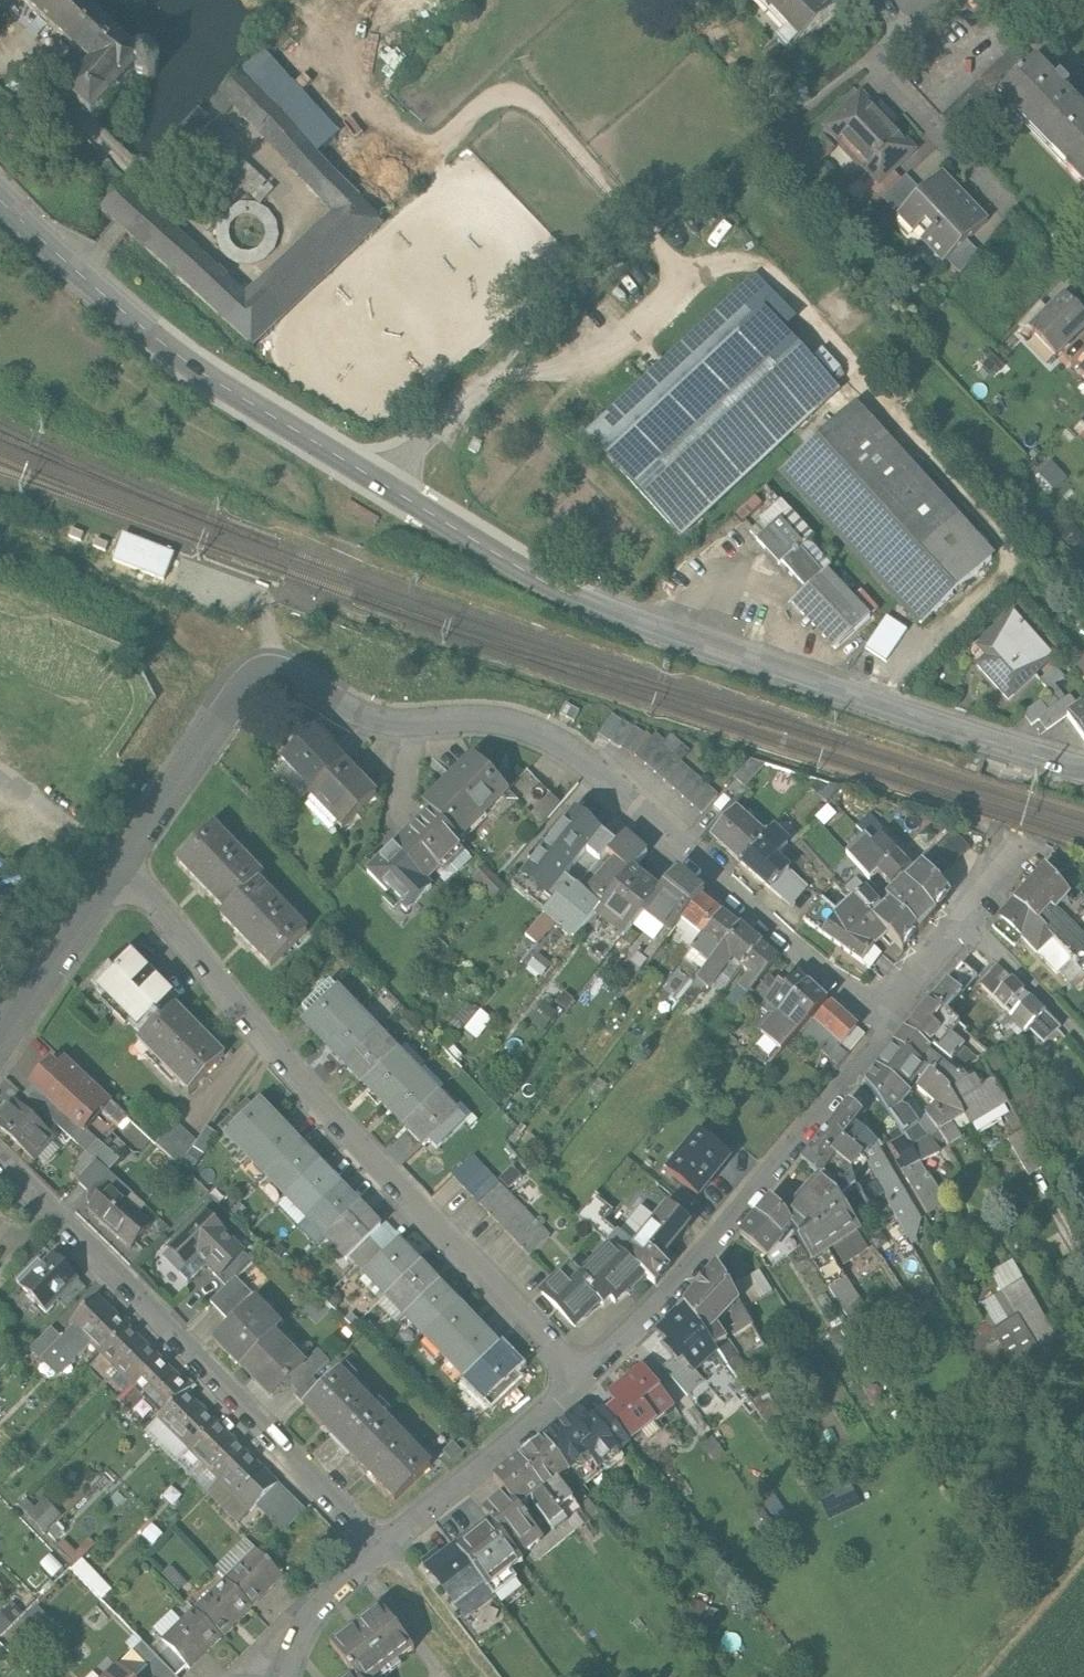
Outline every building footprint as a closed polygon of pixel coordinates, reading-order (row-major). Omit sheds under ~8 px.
[(94,70),(84,80),(75,72),(61,87),(71,97),(69,99),(95,124),(136,77),(140,79),(146,80),(151,79),(156,76),(158,71),(159,66),(158,61),(155,56),(151,53),(146,52),(140,53),(136,56),(73,0),(19,0),(94,70)] [(788,23),(779,31),(792,45),(841,0),(767,0),(788,23)] [(1017,43),(940,116),(959,136),(999,97),(1004,93),(1035,62),(1017,43)] [(265,51),(237,74),(316,156),(340,134),(265,51)] [(1063,92),(1068,86),(1060,78),(1055,83),(1035,62),(1004,93),(1073,165),(1068,170),(1083,186),(1083,114),(1063,92)] [(334,214),(244,298),(125,187),(102,208),(114,219),(252,343),(380,223),(316,156),(237,74),(218,92),(334,214)] [(872,109),(860,97),(861,95),(860,94),(826,127),(841,142),(844,139),(868,164),(864,167),(879,183),(913,150),(873,108),(872,109)] [(199,108),(186,121),(198,133),(211,120),(199,108)] [(186,121),(147,160),(159,172),(198,133),(186,121)] [(269,193),(230,156),(221,165),(260,202),(269,193)] [(967,199),(942,173),(922,193),(898,215),(899,217),(904,212),(919,228),(926,221),(933,229),(922,240),(944,263),(967,241),(988,220),(987,219),(985,220),(966,200),(967,199)] [(906,176),(882,199),(898,215),(922,193),(906,176)] [(967,241),(947,260),(961,274),(978,253),(967,241)] [(783,331),(744,288),(586,431),(681,534),(837,391),(793,342),(805,330),(796,319),(783,331)] [(1031,331),(1033,333),(1055,356),(1083,328),(1083,317),(1066,298),(1050,313),(1031,331)] [(1040,303),(1018,326),(1029,337),(1033,333),(1031,331),(1050,313),(1040,303)] [(898,458),(884,443),(886,441),(885,439),(883,441),(869,426),(871,424),(870,422),(868,424),(855,410),(857,409),(852,404),(848,408),(849,410),(836,421),(835,420),(832,423),(833,424),(819,437),(817,436),(815,438),(816,440),(801,453),(800,452),(797,454),(798,456),(785,468),(784,466),(779,471),(783,476),(785,474),(798,488),(796,490),(797,491),(799,489),(813,505),(811,507),(812,508),(815,506),(828,521),(826,523),(827,524),(830,522),(844,538),(842,540),(843,541),(845,539),(859,555),(857,557),(858,558),(860,556),(874,572),(872,574),(873,575),(875,573),(890,589),(888,591),(889,592),(891,590),(920,622),(990,559),(961,527),(963,525),(962,523),(959,525),(945,510),(947,508),(946,506),(944,508),(930,493),(932,491),(931,490),(929,492),(915,476),(917,474),(916,473),(913,475),(899,459),(901,457),(900,456),(898,458)] [(802,544),(780,519),(771,528),(763,520),(750,531),(758,539),(757,540),(779,565),(783,562),(807,588),(823,573),(799,546),(802,544)] [(83,533),(72,528),(69,534),(80,539),(83,533)] [(173,553),(122,533),(112,559),(164,578),(173,553)] [(108,543),(96,538),(94,544),(105,549),(108,543)] [(807,588),(792,602),(835,649),(870,617),(827,570),(823,573),(807,588)] [(1012,613),(977,645),(986,655),(977,664),(1007,698),(1036,672),(1030,666),(1046,652),(1051,657),(1052,657),(1012,613)] [(1074,661),(1083,672),(1083,652),(1074,661)] [(1054,682),(1046,672),(1040,677),(1047,687),(1054,682)] [(1078,706),(1070,696),(1059,703),(1068,714),(1067,715),(1083,739),(1083,702),(1078,706)] [(1048,711),(1041,701),(1024,714),(1031,724),(1039,718),(1046,729),(1067,715),(1068,714),(1059,703),(1048,711)] [(580,710),(566,703),(561,713),(574,720),(580,710)] [(600,707),(587,725),(598,733),(611,714),(600,707)] [(622,720),(612,713),(611,714),(598,733),(609,740),(609,739),(622,720)] [(633,726),(623,719),(622,720),(609,739),(620,746),(620,745),(630,752),(644,732),(634,726),(633,726)] [(346,758),(316,727),(284,758),(313,790),(346,758)] [(655,732),(635,755),(645,763),(662,744),(665,741),(655,732)] [(718,794),(662,744),(646,763),(701,812),(718,794)] [(472,753),(451,774),(451,775),(423,803),(429,809),(460,839),(508,791),(509,790),(507,788),(472,753)] [(313,790),(311,791),(343,825),(377,792),(346,758),(313,790)] [(751,759),(734,778),(745,788),(767,764),(751,759)] [(560,802),(526,769),(507,788),(509,790),(508,791),(541,824),(560,802)] [(460,839),(429,809),(367,872),(406,911),(432,886),(427,881),(464,844),(460,839)] [(575,809),(520,875),(553,902),(564,890),(570,895),(576,888),(609,853),(617,844),(575,809)] [(736,812),(714,837),(741,862),(764,837),(736,812)] [(263,876),(214,824),(178,858),(226,910),(221,914),(271,966),(307,931),(258,880),(263,876)] [(772,828),(742,862),(772,889),(789,870),(775,858),(787,844),(772,828)] [(954,829),(934,848),(933,846),(923,856),(926,860),(922,863),(937,879),(971,848),(954,829)] [(617,844),(609,853),(616,860),(586,896),(576,888),(570,895),(564,890),(553,902),(550,905),(581,931),(599,909),(632,869),(647,851),(626,832),(617,844)] [(922,863),(914,870),(880,835),(871,844),(934,912),(950,894),(937,879),(922,863)] [(871,844),(864,836),(847,853),(871,879),(879,871),(896,889),(887,897),(891,901),(918,932),(934,912),(871,844)] [(1015,900),(1035,920),(1071,959),(1074,963),(1083,954),(1083,940),(1071,925),(1070,925),(1055,907),(1067,894),(1069,892),(1045,865),(1015,900)] [(495,876),(485,866),(474,880),(494,898),(506,886),(495,876)] [(677,868),(664,885),(667,887),(661,894),(658,892),(643,911),(664,926),(673,933),(681,921),(702,897),(705,893),(677,868)] [(632,869),(599,909),(628,932),(643,911),(658,892),(659,891),(632,869)] [(789,870),(772,889),(790,907),(807,887),(789,870)] [(884,907),(857,878),(847,889),(855,898),(886,932),(903,950),(918,932),(891,901),(884,907)] [(1067,894),(1055,907),(1070,925),(1071,925),(1083,940),(1083,914),(1067,894)] [(702,897),(681,921),(693,930),(689,935),(697,942),(702,934),(707,937),(722,913),(702,897)] [(886,932),(855,898),(834,917),(874,944),(886,932)] [(874,944),(834,917),(837,911),(823,899),(804,919),(870,966),(880,951),(874,944)] [(1015,900),(994,924),(1015,944),(1023,935),(1056,972),(1059,969),(1071,959),(1035,920),(1015,900)] [(722,913),(707,937),(702,934),(697,942),(693,947),(713,963),(723,950),(741,927),(722,913)] [(526,933),(537,943),(553,926),(542,916),(526,933)] [(664,926),(643,955),(650,961),(673,933),(664,926)] [(741,927),(723,950),(713,963),(707,970),(712,974),(709,977),(714,981),(733,957),(743,966),(761,945),(741,927)] [(680,940),(666,958),(677,967),(692,949),(680,940)] [(761,945),(743,966),(750,972),(759,979),(778,958),(761,945)] [(988,962),(974,948),(962,963),(976,976),(988,962)] [(179,1000),(129,950),(93,985),(143,1035),(174,1005),(179,1000)] [(1074,963),(1081,971),(1083,974),(1083,954),(1074,963)] [(1071,959),(1059,969),(1069,981),(1081,971),(1074,963),(1071,959)] [(962,963),(931,999),(944,1010),(976,976),(962,963)] [(1023,990),(995,965),(979,983),(1005,1008),(1023,990)] [(750,972),(727,1000),(741,1011),(763,983),(759,979),(750,972)] [(785,990),(780,986),(761,1006),(769,1013),(755,1029),(762,1035),(746,1052),(766,1070),(803,1029),(829,1001),(800,974),(785,990)] [(359,1009),(331,983),(305,1010),(309,1016),(302,1024),(322,1044),(359,1009)] [(1059,1026),(1030,996),(1023,990),(1005,1008),(1012,1015),(1012,1016),(1024,1030),(1029,1026),(1043,1040),(1059,1026)] [(931,999),(905,1031),(927,1048),(930,1044),(952,1061),(964,1046),(953,1035),(959,1027),(944,1010),(931,999)] [(545,1001),(530,1018),(543,1029),(558,1011),(545,1001)] [(829,1001),(803,1029),(816,1041),(821,1048),(835,1061),(839,1056),(834,1052),(838,1048),(856,1026),(829,1001)] [(479,1012),(467,1003),(450,1023),(462,1033),(479,1012)] [(143,1035),(139,1040),(189,1090),(224,1055),(174,1005),(143,1035)] [(379,1031),(359,1009),(322,1044),(342,1066),(379,1031)] [(856,1026),(838,1048),(847,1055),(865,1034),(856,1026)] [(400,1050),(379,1031),(342,1066),(362,1086),(400,1050)] [(927,1048),(905,1031),(894,1044),(943,1085),(962,1119),(967,1128),(968,1128),(968,1127),(1004,1105),(1005,1106),(1006,1105),(992,1083),(980,1090),(974,1081),(967,1084),(958,1074),(953,1076),(924,1052),(927,1048)] [(943,1085),(894,1044),(875,1069),(903,1092),(910,1084),(915,1087),(916,1090),(935,1106),(923,1117),(936,1135),(937,1134),(946,1148),(958,1141),(949,1127),(962,1119),(943,1085)] [(400,1050),(362,1086),(383,1107),(425,1066),(406,1045),(400,1050)] [(977,1059),(964,1046),(952,1061),(963,1070),(977,1059)] [(1002,1063),(992,1048),(977,1059),(992,1083),(1006,1105),(1020,1127),(1046,1109),(1011,1057),(1002,1063)] [(127,1117),(63,1058),(55,1067),(51,1064),(32,1084),(35,1088),(83,1134),(86,1131),(94,1122),(102,1113),(117,1127),(127,1117)] [(425,1066),(383,1107),(403,1128),(440,1093),(445,1086),(425,1066)] [(903,1092),(875,1069),(865,1082),(888,1115),(894,1108),(903,1099),(905,1096),(907,1095),(903,1092)] [(83,1134),(35,1088),(27,1097),(57,1125),(86,1152),(97,1141),(86,1131),(83,1134)] [(859,1090),(828,1129),(842,1141),(843,1140),(854,1126),(867,1112),(867,1097),(864,1093),(859,1090)] [(440,1093),(403,1128),(422,1150),(430,1143),(437,1149),(467,1122),(471,1127),(478,1121),(461,1103),(455,1109),(440,1093)] [(57,1125),(27,1097),(18,1107),(48,1134),(57,1125)] [(12,1101),(0,1114),(0,1126),(34,1157),(52,1138),(48,1134),(18,1107),(12,1101)] [(253,1107),(247,1102),(221,1126),(217,1134),(215,1136),(239,1161),(243,1157),(281,1122),(261,1101),(253,1107)] [(1071,1113),(1078,1122),(1083,1118),(1083,1104),(1071,1113)] [(936,1153),(903,1112),(894,1108),(888,1115),(903,1138),(919,1162),(919,1163),(936,1153)] [(281,1122),(243,1157),(264,1178),(301,1143),(281,1122)] [(175,1123),(156,1144),(180,1167),(193,1147),(196,1142),(175,1123)] [(904,1193),(873,1142),(854,1126),(843,1140),(861,1155),(873,1174),(872,1176),(898,1223),(903,1220),(915,1213),(903,1194),(904,1193)] [(196,1142),(193,1147),(204,1154),(215,1136),(217,1134),(207,1127),(196,1142)] [(828,1129),(801,1162),(821,1178),(821,1177),(836,1158),(832,1154),(842,1141),(828,1129)] [(1057,1131),(1038,1142),(1049,1160),(1068,1148),(1057,1131)] [(1019,1132),(1006,1141),(1028,1176),(1041,1168),(1019,1132)] [(730,1158),(700,1133),(668,1171),(698,1196),(730,1158)] [(928,1179),(918,1164),(903,1138),(891,1146),(901,1164),(897,1166),(926,1214),(945,1202),(929,1178),(928,1179)] [(842,1141),(832,1154),(836,1158),(851,1169),(861,1155),(843,1140),(842,1141)] [(120,1160),(97,1141),(86,1152),(77,1161),(80,1164),(72,1173),(79,1179),(95,1160),(108,1172),(120,1160)] [(301,1143),(264,1178),(284,1199),(320,1163),(301,1143)] [(483,1168),(472,1157),(453,1175),(464,1187),(483,1168)] [(821,1178),(819,1180),(785,1216),(792,1228),(800,1240),(798,1242),(811,1262),(827,1251),(834,1247),(843,1260),(864,1246),(855,1233),(860,1230),(855,1222),(841,1200),(856,1188),(851,1169),(836,1158),(821,1177),(821,1178)] [(108,1172),(95,1160),(79,1179),(77,1181),(96,1198),(108,1184),(112,1188),(118,1181),(108,1172)] [(320,1163),(284,1199),(278,1205),(299,1226),(341,1185),(320,1163)] [(483,1168),(464,1187),(472,1195),(491,1177),(483,1168)] [(491,1177),(472,1195),(481,1204),(500,1186),(491,1177)] [(118,1181),(112,1188),(108,1184),(96,1198),(86,1208),(130,1247),(151,1223),(126,1201),(132,1195),(118,1181)] [(341,1185),(299,1226),(318,1245),(324,1239),(360,1204),(341,1185)] [(500,1186),(481,1204),(489,1213),(508,1194),(500,1186)] [(856,1188),(841,1200),(855,1222),(872,1211),(856,1188)] [(508,1194),(489,1213),(497,1221),(516,1203),(508,1194)] [(617,1233),(603,1222),(613,1211),(593,1196),(576,1217),(608,1244),(617,1233)] [(770,1199),(741,1234),(766,1257),(792,1228),(785,1216),(784,1216),(770,1199)] [(516,1203),(497,1221),(505,1230),(524,1211),(516,1203)] [(360,1204),(324,1239),(345,1261),(350,1256),(382,1226),(360,1204)] [(668,1207),(634,1248),(617,1233),(608,1244),(611,1247),(643,1274),(655,1285),(670,1267),(659,1258),(688,1223),(668,1207)] [(524,1211),(505,1230),(513,1238),(533,1220),(524,1211)] [(872,1211),(855,1222),(860,1230),(866,1239),(883,1228),(872,1211)] [(240,1250),(204,1215),(171,1249),(164,1257),(187,1280),(205,1261),(215,1271),(225,1261),(227,1263),(239,1251),(240,1250)] [(533,1220),(513,1238),(522,1247),(541,1228),(533,1220)] [(382,1226),(350,1256),(359,1264),(394,1230),(386,1223),(382,1226)] [(541,1228),(522,1247),(530,1256),(549,1237),(541,1228)] [(394,1230),(359,1264),(366,1272),(399,1240),(402,1238),(394,1230)] [(399,1240),(366,1272),(363,1275),(364,1277),(361,1280),(379,1301),(382,1298),(383,1299),(422,1262),(399,1240)] [(581,1276),(571,1265),(543,1293),(575,1327),(591,1312),(586,1307),(596,1298),(604,1305),(611,1299),(615,1303),(627,1292),(625,1290),(643,1274),(611,1247),(581,1276)] [(239,1251),(227,1263),(225,1261),(215,1271),(212,1274),(226,1288),(237,1278),(252,1264),(239,1251)] [(864,1311),(827,1251),(811,1262),(833,1295),(848,1321),(864,1311)] [(53,1254),(21,1286),(46,1311),(60,1297),(78,1279),(53,1254)] [(422,1262),(383,1299),(378,1303),(397,1323),(403,1318),(440,1282),(422,1262)] [(717,1263),(685,1302),(704,1330),(714,1322),(731,1309),(738,1302),(717,1263)] [(760,1273),(736,1287),(748,1308),(772,1294),(760,1273)] [(226,1288),(211,1303),(227,1318),(252,1293),(237,1278),(226,1288)] [(78,1279),(60,1297),(68,1305),(86,1288),(78,1279)] [(1065,1351),(1021,1279),(1001,1292),(1036,1346),(1047,1364),(1060,1355),(1065,1351)] [(440,1282),(403,1318),(424,1338),(460,1304),(440,1282)] [(96,1295),(70,1322),(74,1325),(62,1338),(62,1339),(42,1359),(59,1375),(90,1343),(102,1354),(127,1328),(113,1314),(114,1313),(96,1295)] [(751,1324),(738,1302),(731,1309),(735,1316),(733,1320),(739,1331),(751,1324)] [(252,1304),(216,1340),(228,1353),(229,1352),(242,1364),(272,1335),(277,1330),(252,1304)] [(460,1304),(424,1338),(443,1360),(480,1324),(460,1304)] [(716,1352),(686,1309),(680,1314),(676,1314),(671,1317),(667,1322),(666,1326),(659,1332),(671,1345),(666,1349),(674,1357),(679,1363),(683,1359),(694,1372),(716,1352)] [(749,1373),(714,1322),(704,1330),(738,1381),(749,1373)] [(849,1323),(829,1334),(842,1356),(862,1345),(849,1323)] [(480,1324),(443,1360),(463,1381),(500,1345),(480,1324)] [(51,1327),(31,1347),(42,1359),(62,1339),(62,1338),(51,1327)] [(147,1346),(128,1327),(127,1328),(102,1354),(88,1368),(101,1380),(106,1375),(124,1392),(131,1385),(157,1359),(145,1347),(147,1346)] [(301,1366),(272,1337),(274,1336),(272,1335),(242,1364),(240,1365),(273,1398),(288,1384),(304,1367),(303,1366),(302,1364),(301,1366)] [(808,1338),(797,1345),(802,1353),(813,1345),(808,1338)] [(500,1345),(463,1381),(458,1386),(486,1412),(519,1380),(513,1374),(521,1366),(500,1345)] [(813,1345),(802,1353),(807,1360),(818,1353),(813,1345)] [(1036,1346),(1012,1365),(1023,1383),(1024,1382),(1047,1364),(1036,1346)] [(304,1367),(288,1384),(297,1393),(312,1380),(330,1363),(318,1351),(303,1366),(304,1367)] [(178,1376),(158,1357),(157,1359),(131,1385),(161,1415),(185,1391),(188,1389),(177,1378),(178,1376)] [(674,1357),(662,1367),(687,1395),(703,1381),(694,1372),(683,1359),(679,1363),(674,1357)] [(641,1365),(606,1393),(614,1403),(603,1411),(626,1439),(652,1417),(655,1421),(674,1405),(641,1365)] [(385,1418),(339,1371),(320,1389),(303,1405),(302,1406),(329,1434),(328,1435),(347,1455),(385,1418)] [(297,1393),(294,1396),(303,1405),(320,1389),(312,1380),(297,1393)] [(761,1389),(749,1397),(763,1418),(775,1410),(761,1389)] [(204,1411),(185,1391),(161,1415),(145,1431),(175,1462),(214,1423),(203,1412),(204,1411)] [(603,1411),(589,1423),(578,1409),(567,1417),(568,1419),(544,1439),(568,1472),(588,1456),(597,1467),(628,1442),(626,1439),(603,1411)] [(429,1464),(385,1418),(347,1455),(365,1474),(367,1472),(393,1499),(429,1464)] [(214,1423),(175,1462),(207,1493),(245,1453),(234,1443),(235,1441),(215,1422),(214,1423)] [(544,1439),(519,1458),(559,1509),(572,1500),(557,1479),(568,1472),(544,1439)] [(266,1471),(246,1452),(245,1453),(207,1493),(237,1523),(276,1484),(264,1473),(266,1471)] [(588,1456),(568,1472),(578,1484),(597,1467),(588,1456)] [(519,1458),(494,1476),(509,1496),(519,1508),(521,1507),(532,1498),(534,1505),(551,1526),(565,1516),(559,1509),(519,1458)] [(280,1488),(263,1505),(272,1513),(288,1496),(280,1488)] [(761,1498),(775,1519),(785,1512),(771,1491),(761,1498)] [(288,1496),(272,1513),(287,1528),(303,1511),(288,1496)] [(519,1508),(509,1496),(489,1513),(485,1507),(482,1509),(491,1521),(520,1556),(529,1549),(543,1538),(521,1507),(519,1508)] [(27,1498),(19,1506),(45,1531),(61,1515),(43,1497),(34,1506),(27,1498)] [(572,1500),(559,1509),(565,1516),(565,1517),(572,1513),(578,1508),(572,1500)] [(565,1516),(551,1526),(555,1531),(543,1538),(529,1549),(539,1559),(583,1525),(576,1520),(572,1513),(565,1517),(565,1516)] [(520,1556),(491,1521),(456,1547),(487,1587),(523,1560),(520,1556)] [(48,1532),(55,1539),(63,1531),(57,1524),(48,1532)] [(64,1539),(58,1546),(76,1563),(82,1558),(87,1552),(95,1544),(89,1538),(76,1551),(64,1539)] [(456,1547),(428,1568),(465,1617),(493,1595),(487,1587),(456,1547)] [(256,1549),(244,1561),(245,1563),(227,1581),(249,1604),(260,1593),(262,1595),(282,1575),(256,1549)] [(71,1568),(102,1600),(113,1590),(82,1558),(76,1563),(71,1568)] [(225,1579),(213,1591),(215,1592),(196,1611),(219,1634),(230,1623),(231,1624),(250,1606),(249,1604),(227,1581),(225,1579)] [(331,1642),(353,1672),(346,1676),(377,1676),(380,1675),(378,1672),(397,1658),(399,1660),(415,1648),(381,1604),(331,1642)] [(38,1607),(22,1621),(44,1644),(59,1629),(38,1607)] [(196,1611),(194,1609),(182,1621),(184,1623),(165,1641),(169,1646),(187,1664),(199,1653),(201,1654),(220,1635),(219,1634),(196,1611)] [(141,1640),(131,1650),(147,1665),(136,1676),(177,1676),(176,1676),(157,1657),(141,1640)] [(187,1664),(169,1646),(157,1657),(176,1676),(187,1664)] [(115,1665),(103,1676),(127,1676),(115,1665)]
